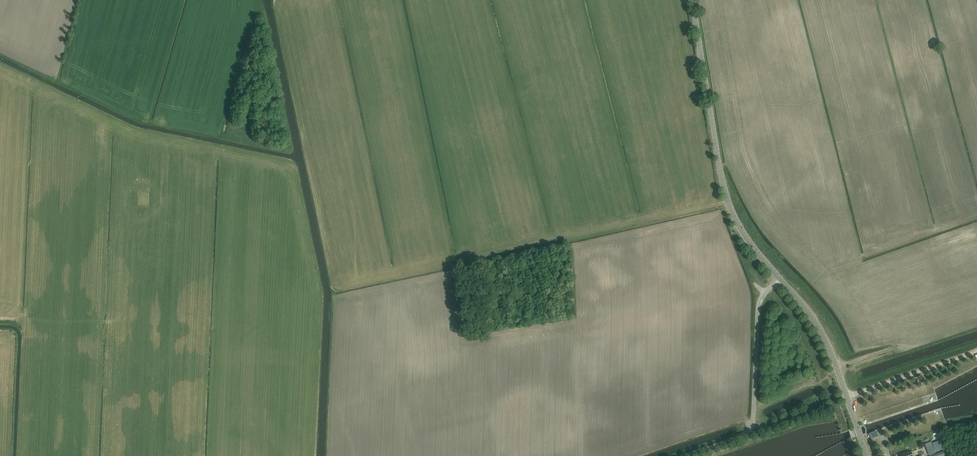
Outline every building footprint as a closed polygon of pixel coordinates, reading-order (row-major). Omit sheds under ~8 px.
[(877,431),(870,433),(872,439),(879,437),(877,431)]
